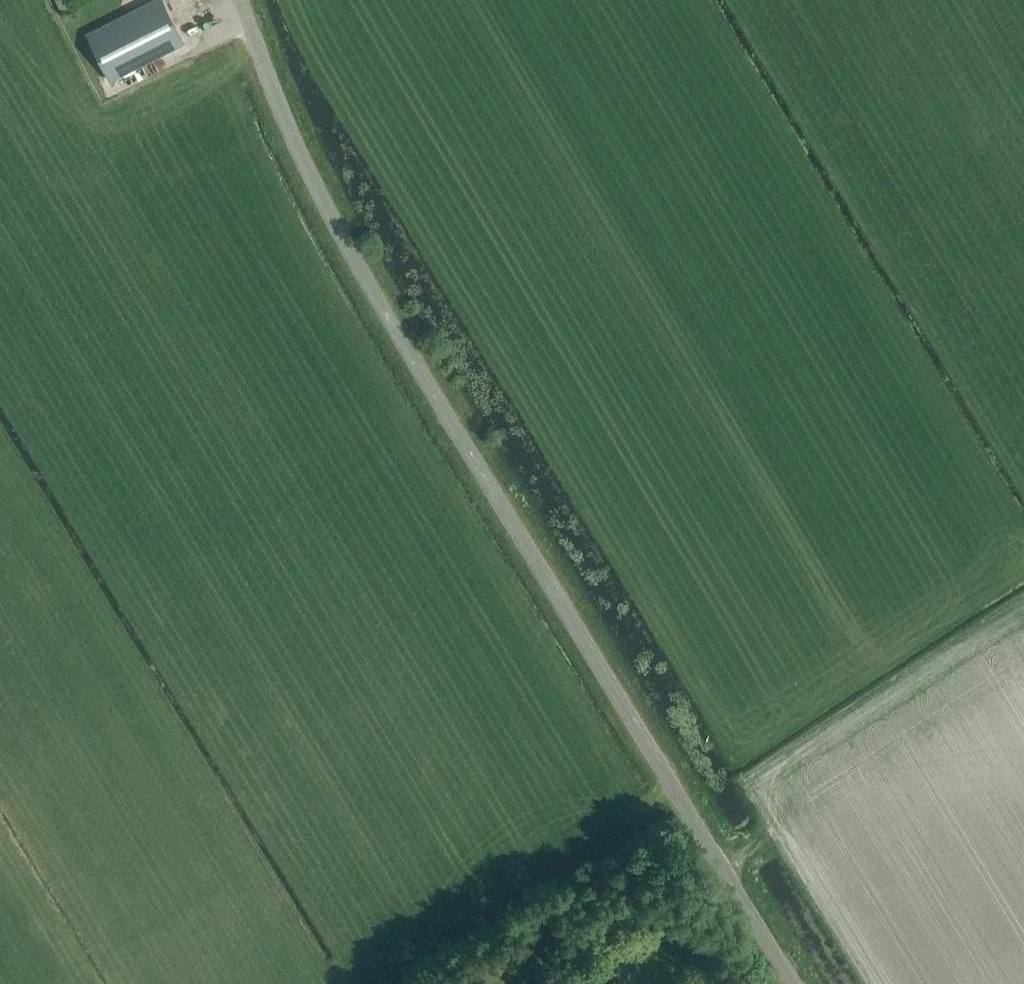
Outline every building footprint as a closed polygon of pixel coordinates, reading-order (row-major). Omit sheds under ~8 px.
[(184,43),(163,0),(156,0),(88,34),(111,80),(184,43)]
